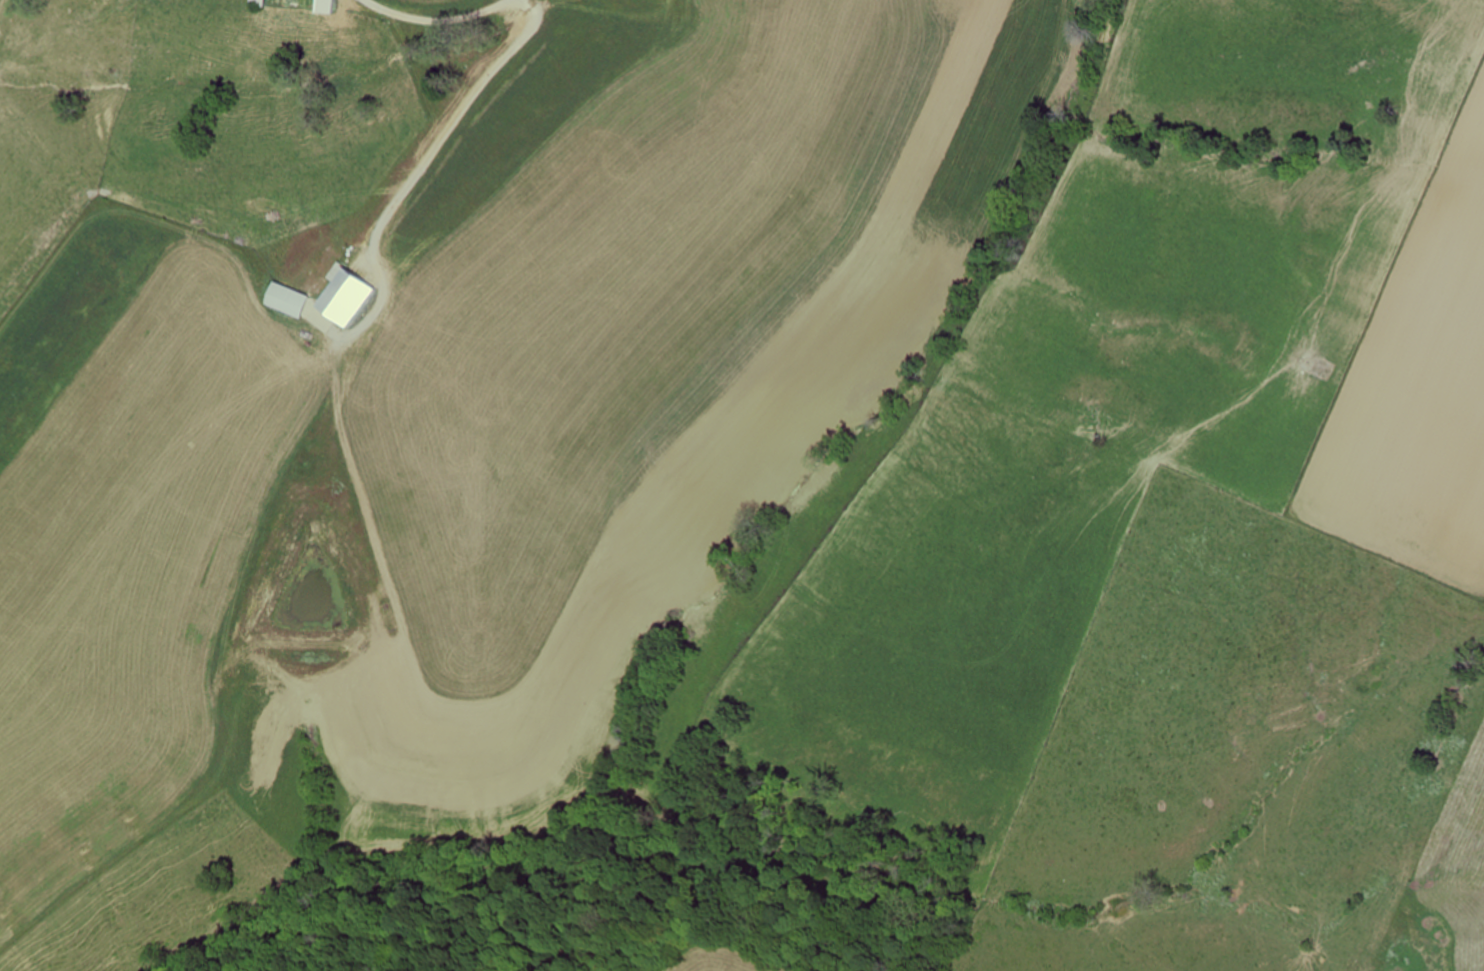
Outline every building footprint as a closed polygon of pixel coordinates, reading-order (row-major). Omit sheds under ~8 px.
[(344,0),(257,0),(257,5),(343,14),(344,0)] [(343,284),(328,307),(358,327),(384,286),(344,260),(333,278),(343,284)] [(307,321),(319,298),(285,280),(273,303),(307,321)]
